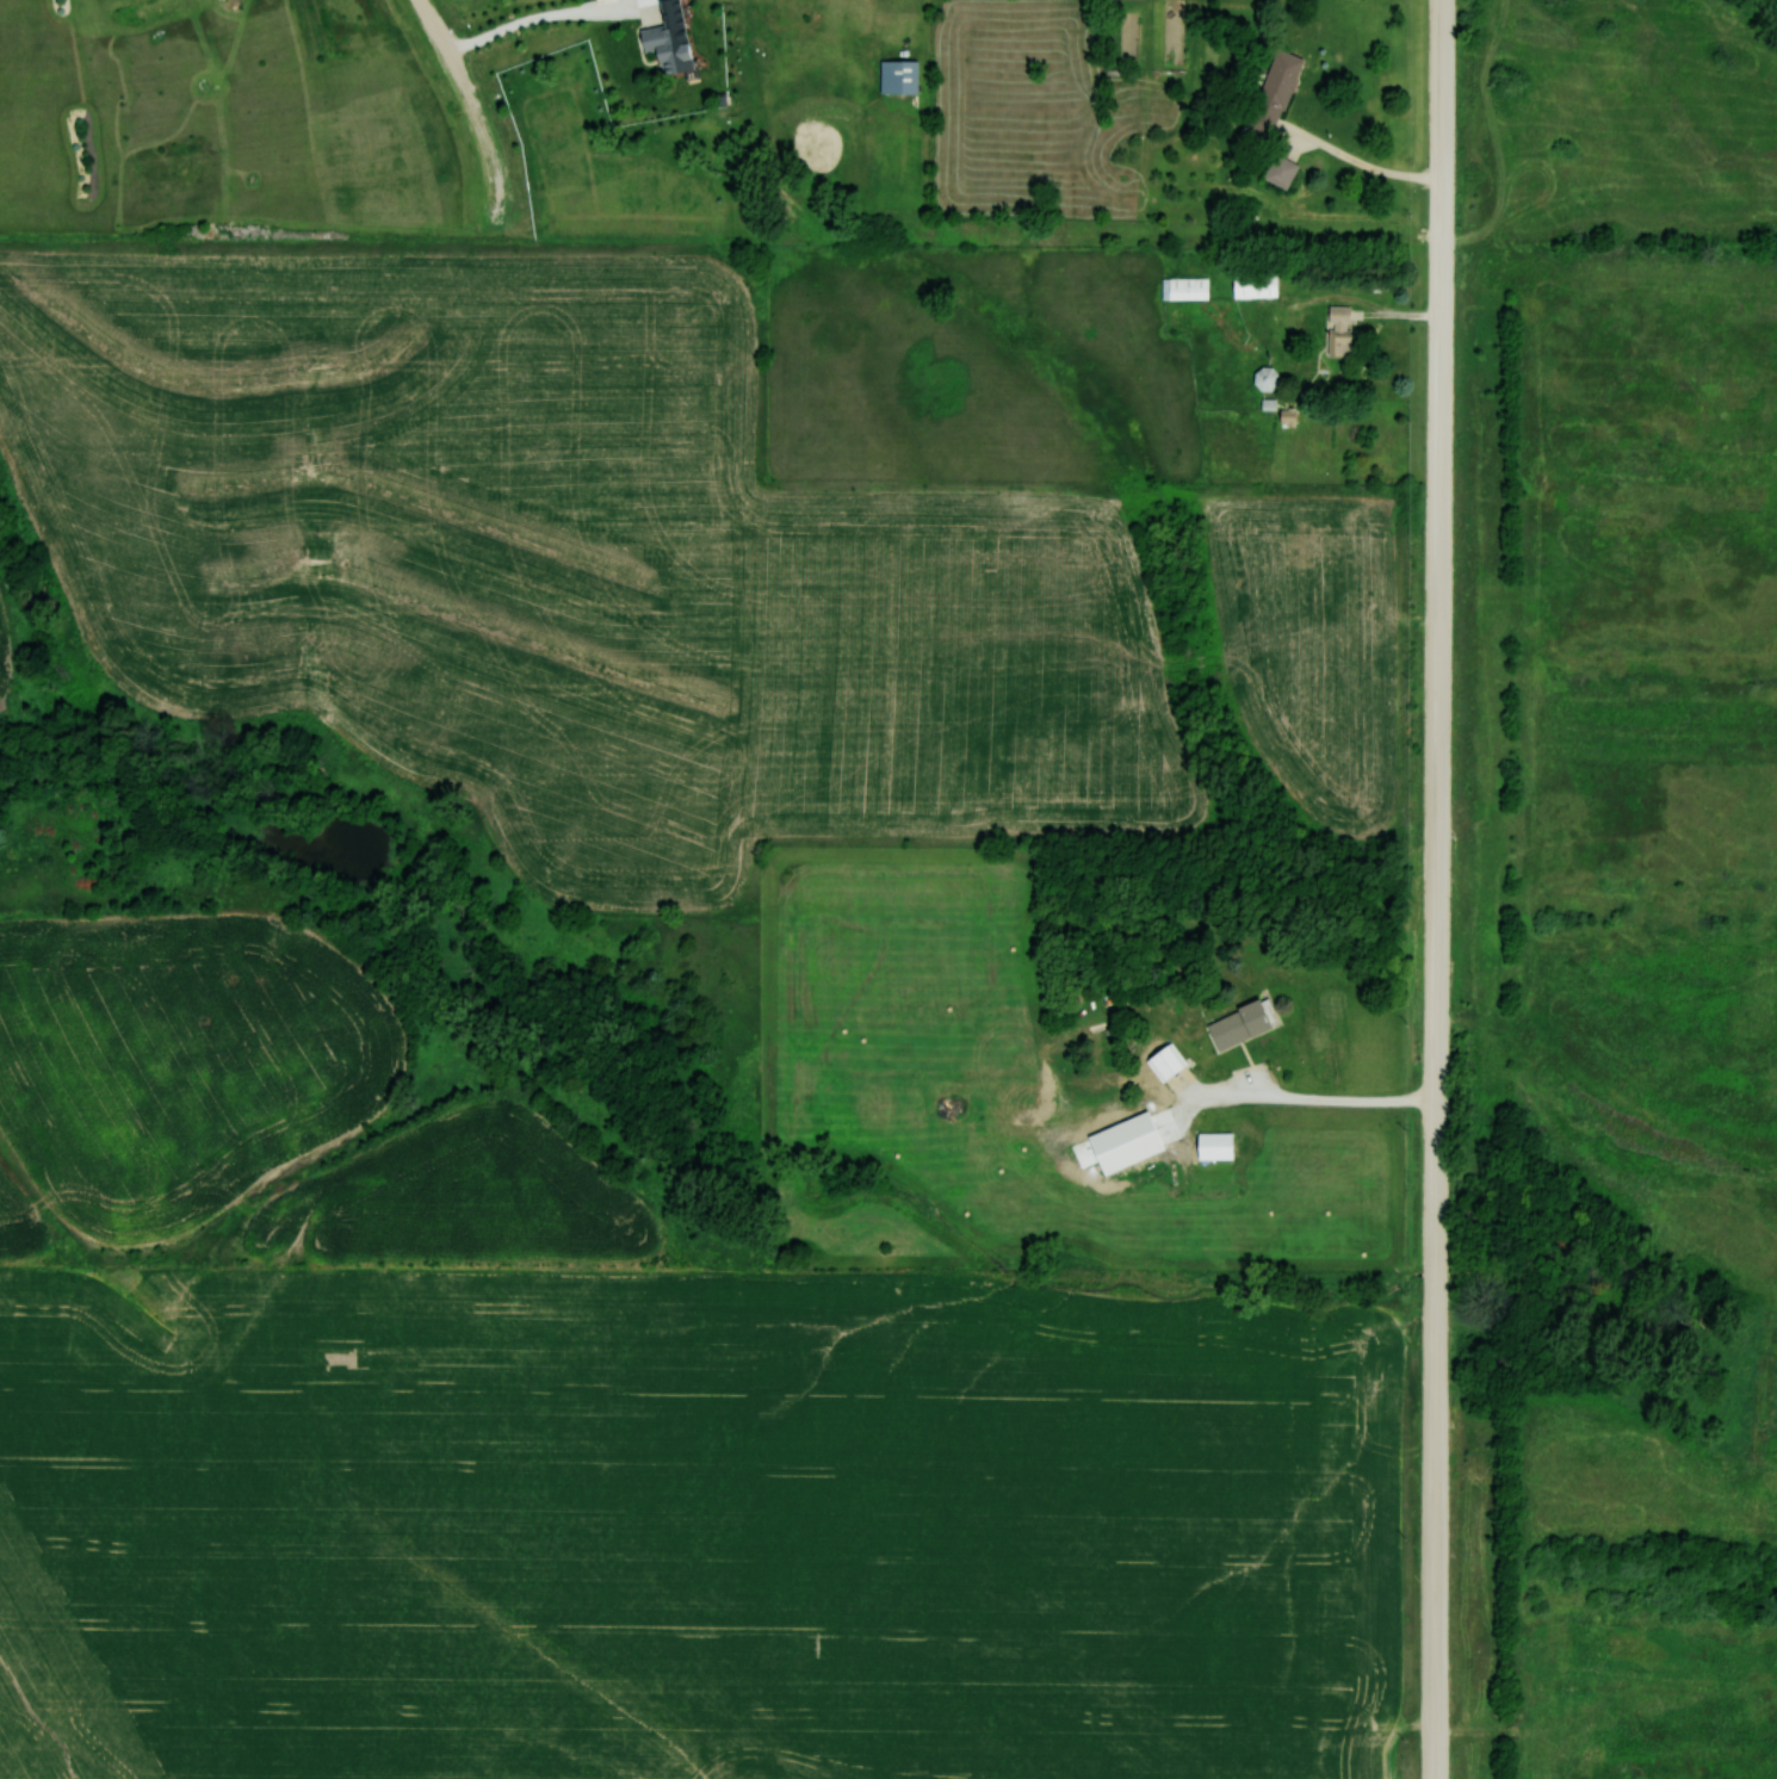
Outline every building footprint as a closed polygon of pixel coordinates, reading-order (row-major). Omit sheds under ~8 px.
[(655,73),(690,66),(680,19),(633,29),(638,50),(650,48),(655,73)] [(1244,132),(1271,141),(1299,56),(1273,47),(1244,132)] [(878,58),(878,92),(917,92),(917,58),(878,58)] [(1260,176),(1284,189),(1298,165),(1274,152),(1260,176)] [(1229,298),(1274,298),(1274,272),(1229,272),(1229,298)] [(1160,277),(1160,299),(1205,299),(1205,277),(1160,277)] [(1326,356),(1349,356),(1349,305),(1326,305),(1326,356)] [(1254,369),(1254,390),(1274,390),(1274,369),(1254,369)] [(1203,1022),(1216,1051),(1273,1027),(1260,998),(1203,1022)] [(1159,1082),(1185,1064),(1168,1040),(1142,1058),(1159,1082)] [(1193,1160),(1230,1160),(1230,1132),(1193,1132),(1193,1160)]
